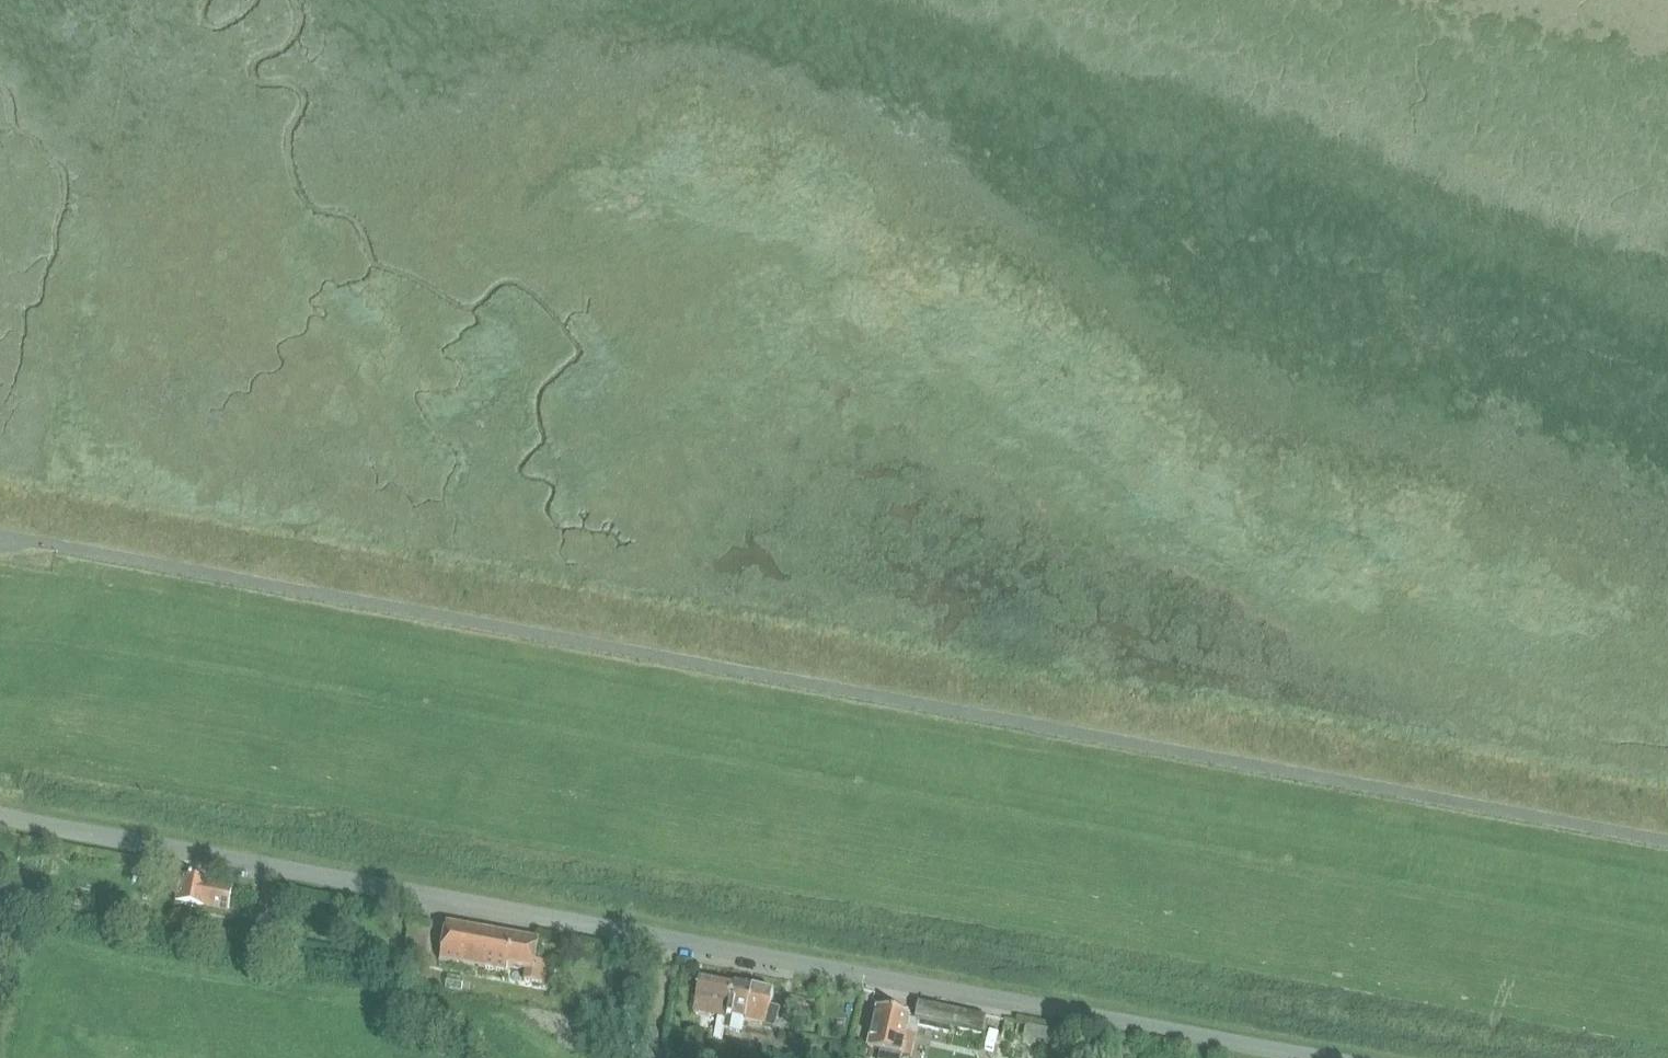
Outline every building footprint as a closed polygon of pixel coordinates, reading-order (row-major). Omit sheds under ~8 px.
[(228,912),(233,886),(211,882),(181,876),(176,902),(206,908),(228,912)] [(259,925),(257,941),(272,943),(273,938),(269,937),(270,927),(259,925)] [(544,984),(547,963),(535,961),(538,942),(446,925),(440,960),(507,972),(507,968),(526,971),(524,980),(544,984)] [(701,977),(693,1015),(717,1020),(713,1041),(721,1043),(725,1028),(735,984),(701,977)] [(735,984),(725,1028),(732,1030),(733,1026),(744,1030),(746,1022),(754,989),(735,984)] [(774,994),(754,989),(746,1022),(766,1027),(776,1030),(781,1010),(770,1008),(774,994)] [(919,1000),(915,1020),(951,1028),(982,1034),(987,1015),(919,1000)] [(869,1047),(880,1049),(878,1057),(901,1057),(901,1053),(910,1055),(914,1040),(904,1038),(908,1015),(877,1008),(869,1047)] [(1018,1021),(1004,1019),(1001,1038),(1014,1040),(1018,1021)] [(1061,1035),(1018,1028),(1016,1040),(1059,1048),(1061,1035)] [(829,1057),(845,1057),(847,1049),(831,1047),(829,1057)]
